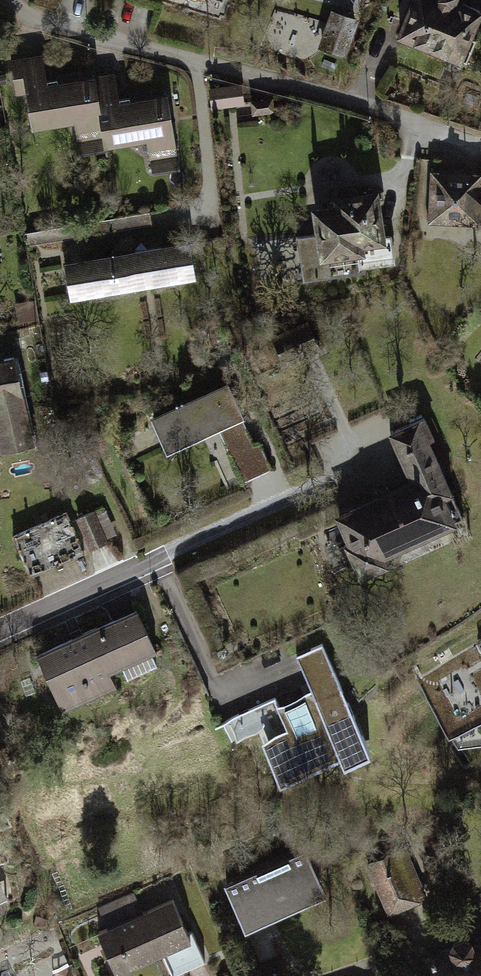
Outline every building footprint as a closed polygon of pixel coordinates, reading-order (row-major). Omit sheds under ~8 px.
[(409,34),(476,61),(480,48),(480,0),(423,0),(409,34)] [(360,19),(330,10),(323,32),(353,41),(360,19)] [(55,49),(21,55),(26,91),(36,90),(42,129),(85,122),(89,149),(158,139),(163,168),(193,163),(181,79),(131,87),(129,68),(60,79),(55,49)] [(254,82),(222,85),(224,105),(256,102),(254,82)] [(442,168),(441,219),(480,219),(480,168),(442,168)] [(392,182),(346,187),(348,198),(324,201),(327,232),(309,234),(314,277),(356,273),(356,265),(408,260),(405,231),(398,232),(392,182)] [(202,238),(77,259),(84,296),(208,275),(202,238)] [(0,359),(0,400),(4,399),(15,445),(48,438),(28,353),(0,359)] [(240,379),(160,412),(176,450),(231,428),(252,479),(285,465),(273,435),(265,438),(240,379)] [(440,415),(402,431),(422,478),(343,513),(373,581),(404,568),(399,555),(478,521),(442,439),(449,436),(440,415)] [(121,537),(107,508),(88,516),(102,546),(121,537)] [(80,509),(26,532),(42,571),(97,548),(80,509)] [(148,606),(48,650),(75,710),(130,685),(123,669),(167,649),(148,606)] [(383,751),(336,643),(312,653),(328,689),(290,705),(287,697),(239,718),(248,739),(270,729),(292,780),(354,753),(358,762),(383,751)] [(423,674),(463,746),(480,744),(480,643),(423,674)] [(415,843),(377,859),(400,912),(438,896),(415,843)] [(319,844),(235,879),(255,928),(340,893),(319,844)] [(26,890),(15,865),(5,869),(2,862),(0,863),(0,901),(26,890)] [(129,972),(176,950),(186,972),(216,958),(186,894),(158,907),(148,886),(111,903),(120,922),(109,928),(129,972)] [(445,952),(453,975),(480,975),(480,940),(445,952)]
